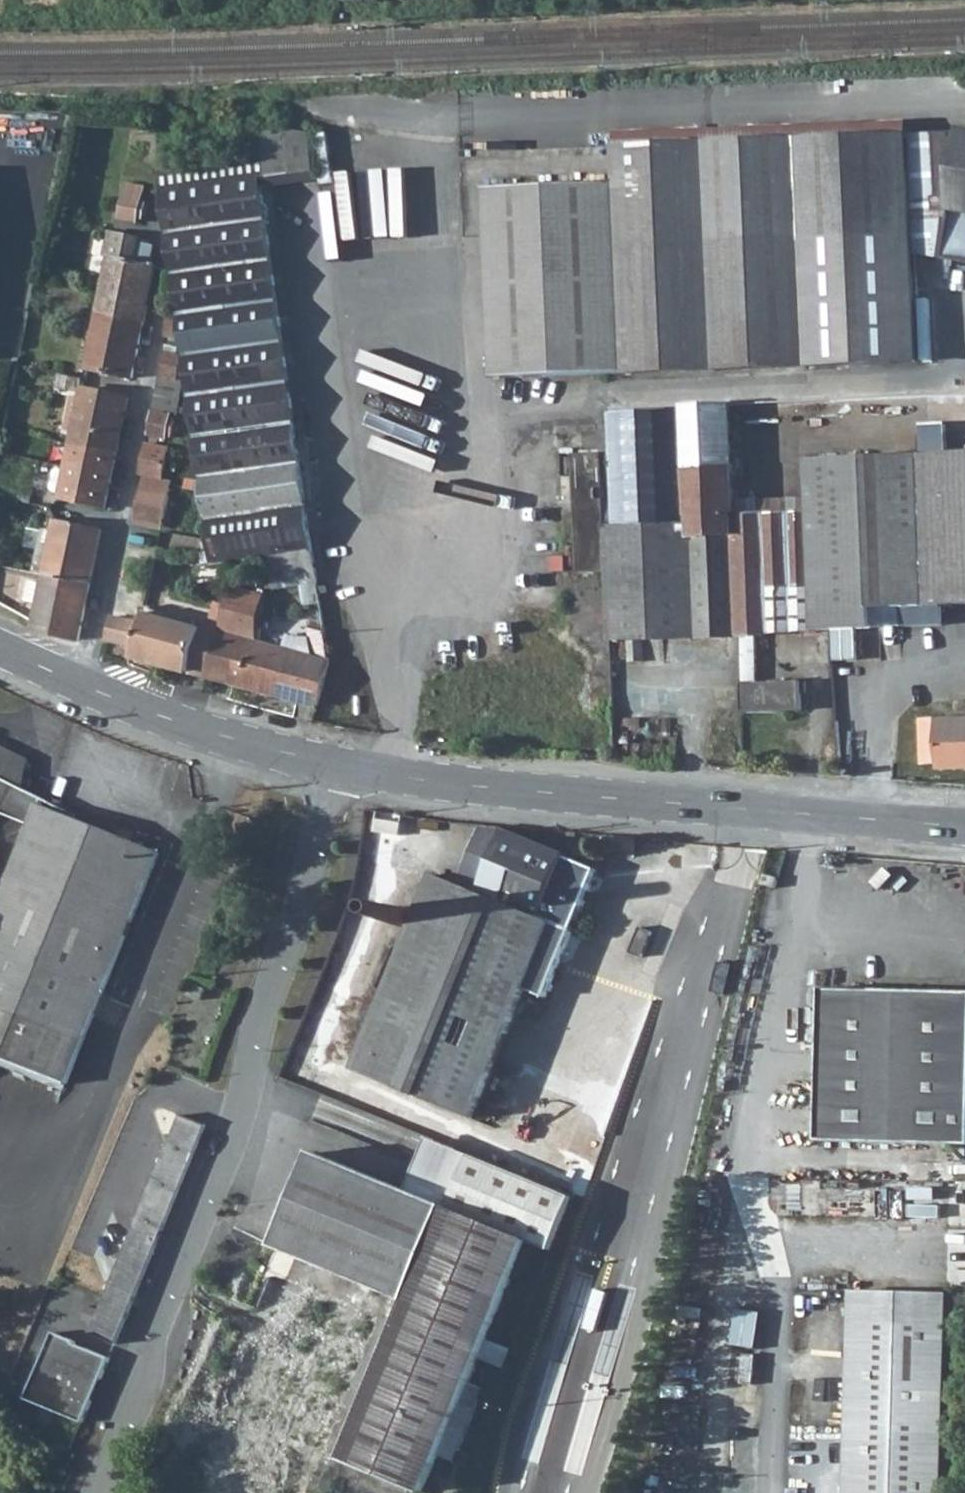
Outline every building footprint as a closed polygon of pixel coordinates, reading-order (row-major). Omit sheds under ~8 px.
[(935,134),(938,198),(945,200),(955,201),(946,262),(964,264),(964,132),(935,134)] [(289,133),(265,136),(271,178),(295,175),(289,133)] [(935,134),(912,134),(917,256),(936,259),(945,200),(938,198),(935,134)] [(909,135),(797,140),(808,369),(919,366),(909,135)] [(739,143),(709,144),(713,250),(719,373),(808,369),(797,140),(739,143)] [(709,144),(619,149),(620,186),(623,254),(713,250),(709,144)] [(165,193),(163,194),(173,266),(180,316),(184,339),(192,395),(195,418),(217,560),(217,563),(245,559),(250,558),(273,555),(316,549),(311,516),(303,465),(261,179),(165,193)] [(623,254),(620,186),(489,192),(498,382),(630,377),(623,254)] [(127,196),(121,224),(139,227),(145,200),(127,196)] [(139,244),(140,239),(112,233),(107,259),(112,260),(101,315),(145,324),(156,269),(150,268),(155,247),(139,244)] [(713,250),(623,254),(630,377),(719,373),(713,250)] [(145,324),(101,315),(89,371),(133,379),(145,324)] [(172,315),(168,335),(172,337),(184,339),(180,316),(172,315)] [(158,403),(155,411),(157,411),(172,414),(176,415),(181,382),(181,377),(185,355),(183,355),(183,350),(169,348),(158,403)] [(87,389),(64,500),(107,509),(129,398),(87,389)] [(616,530),(607,530),(609,575),(612,639),(655,637),(815,631),(814,594),(809,514),(806,461),(791,462),(793,515),(736,517),(734,464),(731,409),(613,413),(616,530)] [(157,411),(155,411),(151,435),(168,439),(169,434),(174,435),(177,420),(172,419),(172,414),(157,411)] [(149,443),(143,474),(146,475),(165,479),(171,447),(149,443)] [(921,457),(928,609),(964,608),(964,455),(926,457),(921,457)] [(609,575),(607,530),(604,456),(576,457),(579,537),(581,575),(609,575)] [(921,457),(806,461),(809,514),(814,594),(815,631),(831,631),(873,630),(872,611),(928,609),(921,457)] [(791,462),(734,464),(736,517),(793,515),(791,462)] [(165,479),(146,475),(145,483),(164,487),(165,479)] [(164,487),(145,483),(137,519),(166,525),(173,489),(164,487)] [(39,622),(37,631),(80,639),(103,528),(59,519),(39,622)] [(316,549),(273,555),(278,588),(283,587),(320,582),(316,549)] [(271,598),(236,588),(225,623),(221,634),(223,634),(212,679),(235,685),(236,685),(241,666),(252,668),(258,644),(271,598)] [(143,612),(137,635),(142,637),(135,657),(190,673),(203,628),(143,612)] [(114,616),(109,640),(126,644),(127,637),(131,638),(134,626),(130,624),(131,620),(114,616)] [(203,628),(190,673),(205,676),(212,679),(223,634),(221,634),(203,628)] [(327,632),(310,628),(314,659),(331,664),(329,645),(327,632)] [(241,666),(236,685),(298,703),(311,658),(258,644),(252,668),(241,666)] [(311,658),(298,703),(319,709),(331,664),(314,659),(311,658)] [(803,683),(744,685),(745,712),(804,711),(803,683)] [(924,723),(926,764),(941,764),(942,770),(964,769),(964,722),(924,723)] [(31,828),(0,909),(0,1062),(69,1089),(137,913),(160,854),(38,806),(41,801),(14,787),(26,763),(0,750),(0,816),(31,828)] [(357,1073),(437,1106),(473,1121),(506,1043),(529,991),(548,999),(563,964),(565,959),(601,871),(508,831),(482,890),(442,874),(357,1073)] [(378,863),(394,865),(396,840),(381,839),(378,863)] [(764,885),(777,888),(779,878),(767,875),(764,885)] [(826,988),(822,1141),(964,1144),(964,991),(826,988)] [(93,1338),(117,1348),(123,1334),(136,1303),(208,1127),(184,1117),(109,1300),(93,1338)] [(195,1450),(188,1467),(178,1490),(184,1492),(416,1492),(417,1491),(423,1492),(426,1492),(441,1458),(459,1413),(463,1405),(481,1362),(506,1372),(515,1351),(490,1340),(521,1263),(530,1242),(554,1252),(573,1202),(473,1160),(452,1210),(317,1155),(278,1248),(226,1375),(214,1404),(174,1389),(156,1434),(195,1450)] [(855,1288),(848,1492),(947,1492),(954,1292),(855,1288)] [(27,1403),(83,1426),(110,1361),(77,1346),(78,1344),(56,1334),(27,1403)] [(441,1458),(454,1464),(476,1411),(463,1405),(459,1413),(441,1458)]
